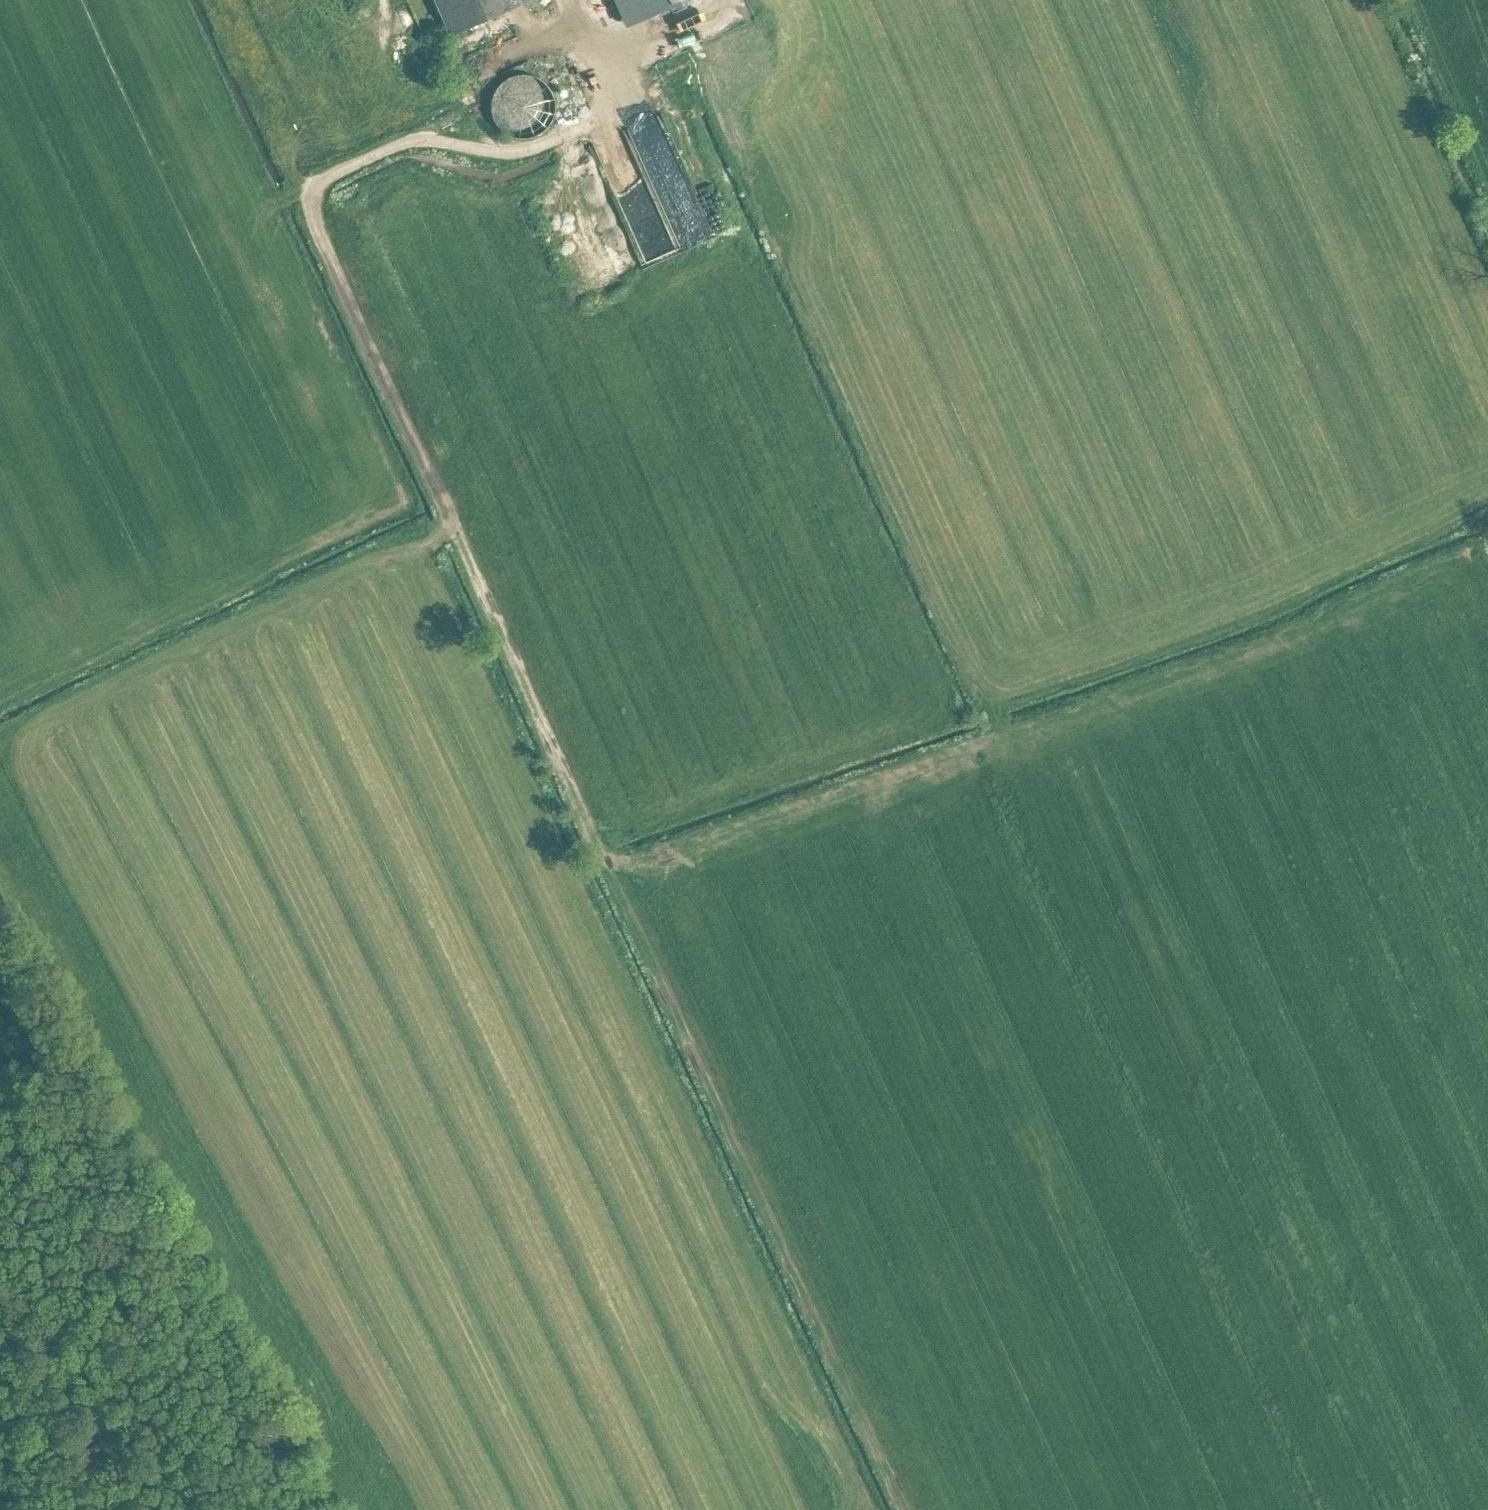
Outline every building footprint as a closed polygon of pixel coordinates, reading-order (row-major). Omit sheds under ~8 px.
[(452,36),(532,0),(436,0),(452,36)] [(629,24),(683,0),(618,0),(629,24)] [(529,139),(540,135),(548,128),(553,120),(556,111),(555,100),(551,89),(543,81),(533,76),(524,74),(514,76),(505,80),(497,89),(492,99),(491,110),(494,120),(499,128),(507,135),(517,139),(529,139)] [(651,182),(668,223),(635,237),(647,264),(716,233),(689,173),(668,182),(665,176),(651,182)]
